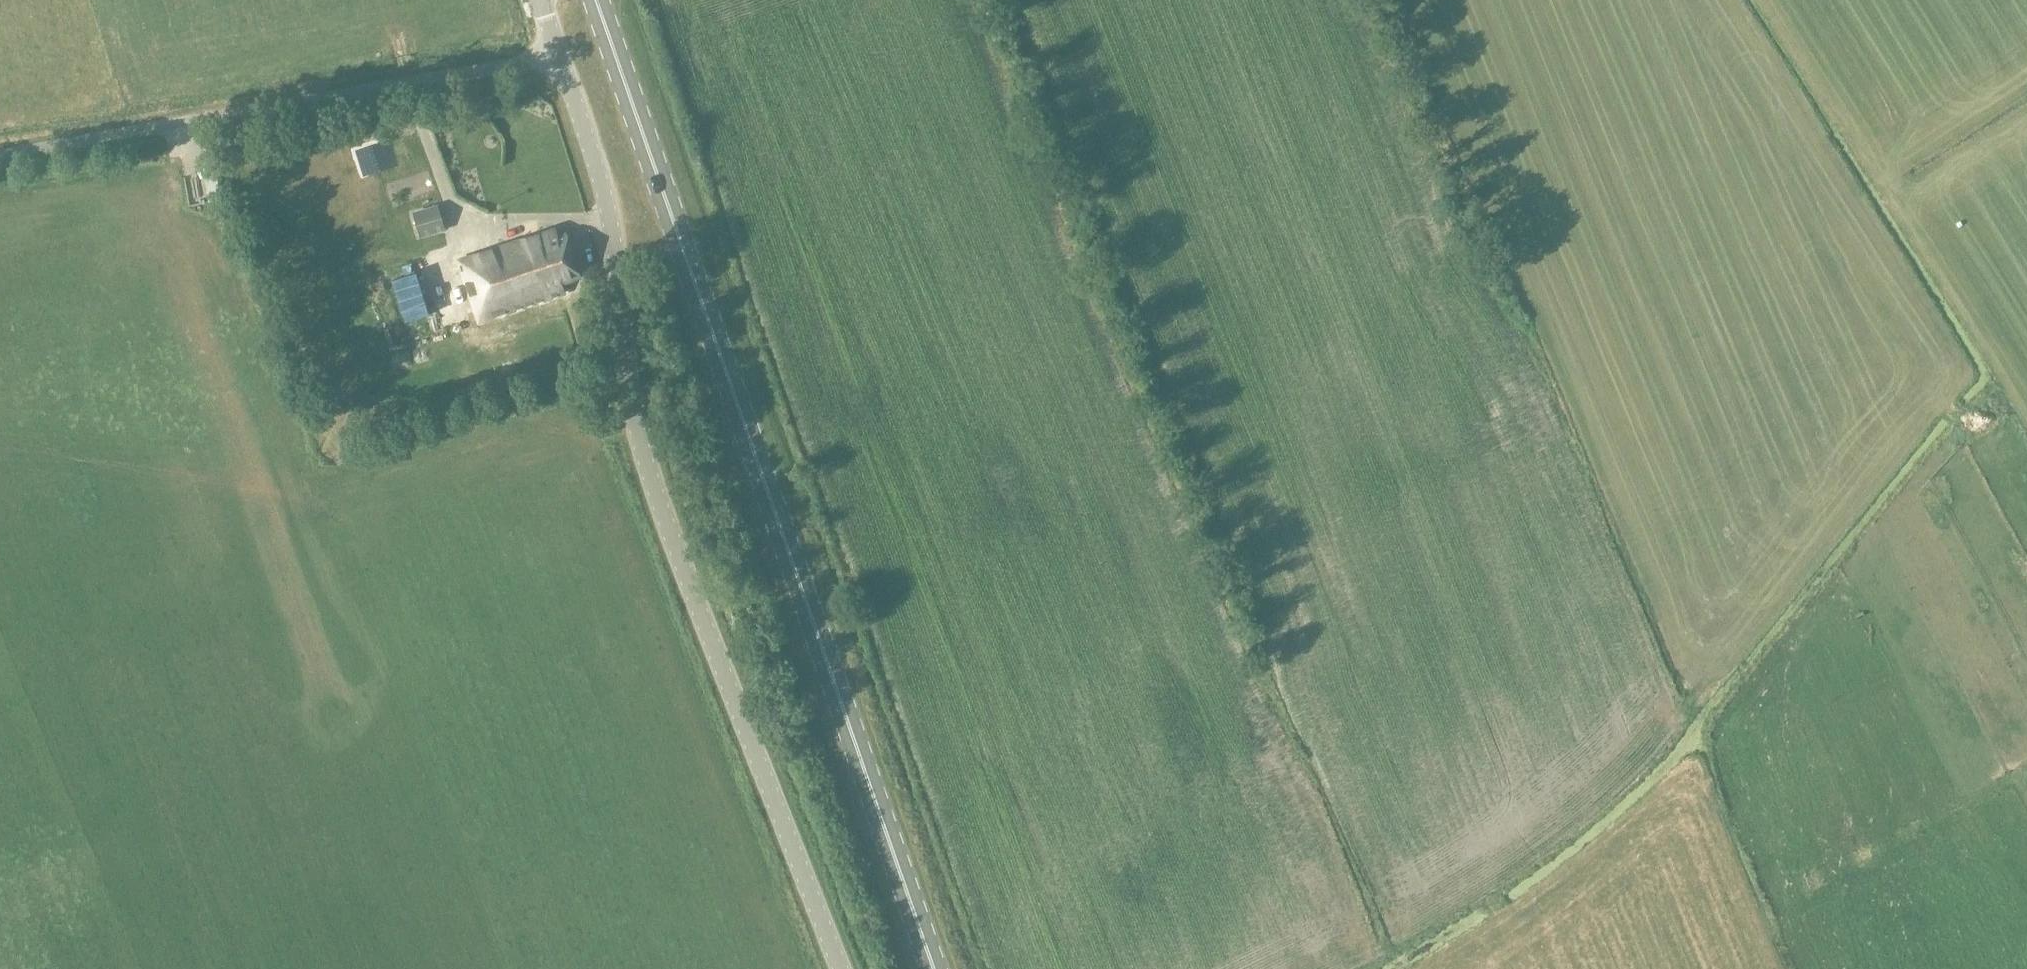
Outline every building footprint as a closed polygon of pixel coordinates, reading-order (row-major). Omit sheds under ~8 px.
[(205,195),(200,154),(189,156),(193,196),(205,195)] [(445,231),(438,204),(413,211),(420,238),(445,231)] [(460,260),(480,321),(564,293),(561,283),(580,277),(566,233),(556,236),(554,229),(460,260)]
